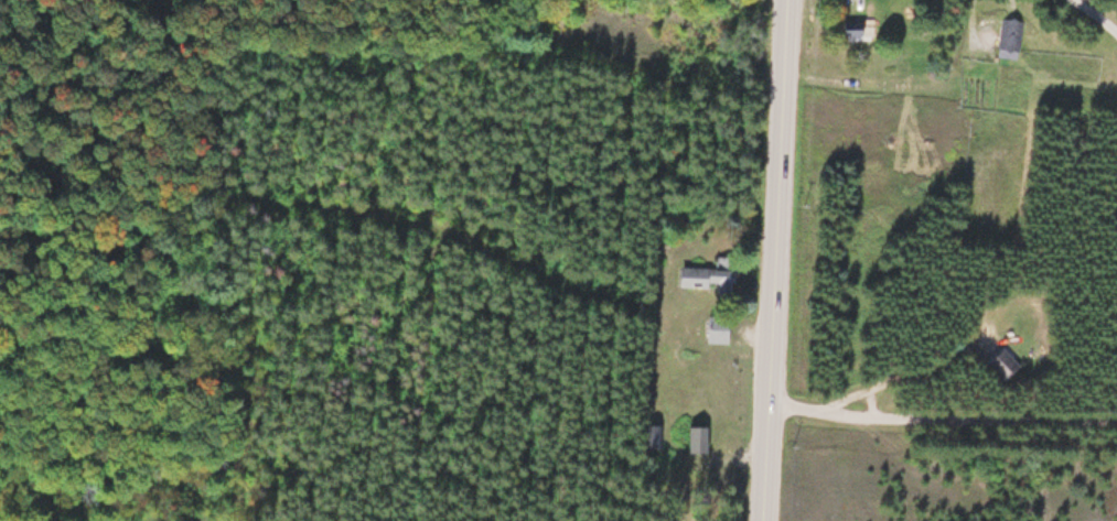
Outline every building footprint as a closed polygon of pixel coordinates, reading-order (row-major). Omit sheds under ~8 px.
[(1025,19),(1006,16),(1000,55),(1019,58),(1025,19)] [(840,20),(840,37),(869,37),(869,20),(840,20)] [(677,288),(729,288),(729,267),(677,267),(677,288)] [(725,341),(725,316),(706,316),(706,341),(725,341)] [(983,363),(1002,381),(1018,365),(999,346),(983,363)] [(646,447),(662,447),(662,423),(646,423),(646,447)] [(706,425),(688,425),(688,451),(706,451),(706,425)]
